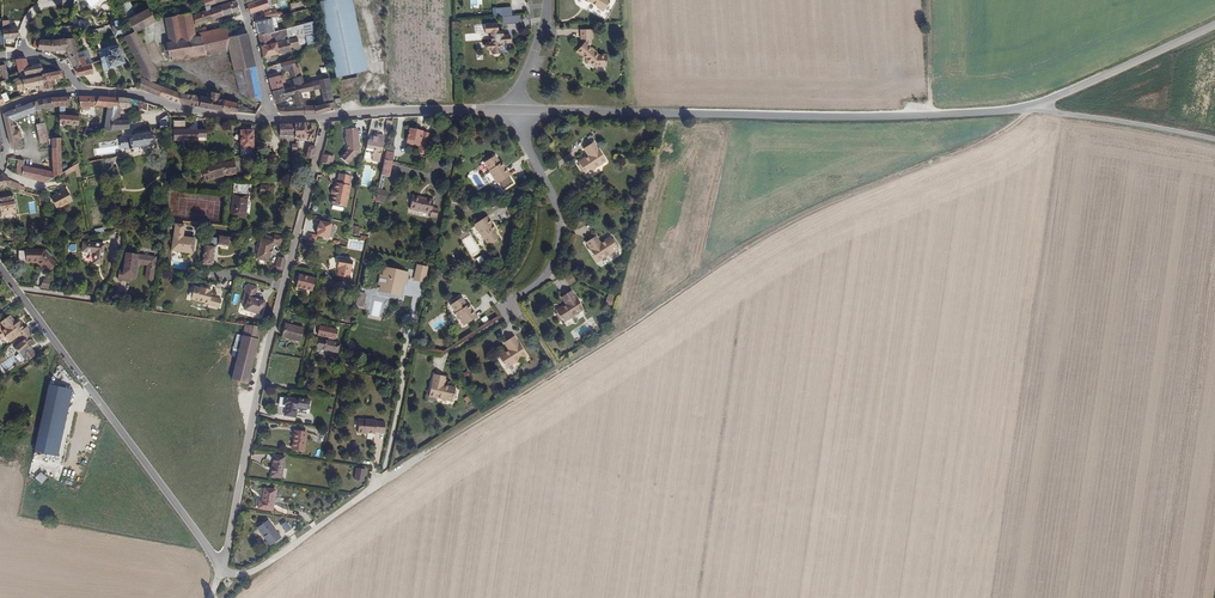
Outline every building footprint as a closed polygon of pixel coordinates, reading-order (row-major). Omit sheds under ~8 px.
[(133,0),(122,0),(129,13),(131,12),(132,13),(138,10),(133,0)] [(231,0),(228,0),(222,2),(220,2),(221,3),(224,14),(234,11),(231,1),(231,0)] [(237,0),(233,0),(231,1),(234,11),(240,8),(237,0)] [(274,3),(275,2),(274,0),(255,0),(254,0),(248,3),(251,11),(263,7),(266,16),(277,13),(274,3)] [(350,0),(323,0),(319,1),(323,17),(352,11),(350,0)] [(601,7),(601,8),(607,11),(612,0),(586,0),(601,7)] [(224,14),(221,3),(220,2),(211,5),(209,7),(213,18),(224,14)] [(155,18),(148,5),(145,6),(146,7),(138,10),(132,13),(131,12),(129,13),(133,21),(136,27),(139,26),(155,18)] [(213,18),(209,7),(207,7),(197,12),(195,12),(197,23),(213,18)] [(494,8),(494,17),(503,17),(513,16),(512,7),(494,8)] [(252,43),(248,30),(232,33),(230,26),(203,32),(197,23),(195,12),(197,12),(196,9),(188,11),(182,13),(166,15),(173,39),(169,40),(168,41),(167,42),(167,45),(168,45),(169,46),(170,46),(171,51),(174,51),(175,56),(202,52),(203,54),(208,53),(208,51),(231,48),(234,61),(230,62),(234,69),(236,69),(239,76),(248,75),(252,95),(255,97),(257,97),(257,99),(261,99),(261,100),(262,103),(264,101),(260,81),(252,43)] [(365,69),(352,11),(323,17),(326,32),(332,59),(335,76),(340,75),(341,81),(357,78),(356,74),(359,74),(359,71),(365,69)] [(513,16),(503,17),(504,24),(522,23),(522,15),(513,16)] [(123,25),(120,17),(113,19),(117,29),(123,27),(123,25)] [(272,29),(269,18),(258,21),(261,31),(270,29),(272,29)] [(85,21),(85,20),(74,19),(74,22),(74,26),(84,27),(89,28),(90,22),(85,21)] [(136,27),(133,21),(123,25),(123,27),(125,32),(136,27)] [(503,48),(503,42),(508,41),(510,41),(510,33),(503,34),(503,29),(498,29),(497,22),(484,23),(484,32),(491,32),(492,40),(491,41),(490,40),(488,40),(486,42),(486,43),(486,45),(487,48),(489,49),(492,49),(493,54),(500,54),(500,48),(503,48)] [(18,37),(17,27),(8,28),(3,28),(3,33),(3,38),(18,37)] [(158,67),(138,31),(136,27),(125,32),(129,41),(147,74),(148,77),(147,79),(153,81),(149,88),(181,100),(184,101),(208,105),(206,93),(191,89),(161,81),(158,67)] [(272,40),(270,33),(270,29),(261,31),(261,32),(263,42),(272,40)] [(607,67),(607,56),(599,56),(592,50),(593,49),(594,47),(594,40),(597,41),(597,31),(585,30),(584,38),(585,40),(589,40),(589,44),(586,44),(579,51),(577,54),(582,58),(584,58),(594,67),(607,67)] [(292,48),(291,44),(300,42),(299,34),(272,40),(263,42),(265,54),(292,48)] [(78,45),(76,37),(73,37),(55,38),(57,47),(65,47),(72,58),(77,66),(86,64),(81,52),(79,48),(78,45)] [(57,47),(55,38),(43,38),(43,39),(42,45),(42,47),(57,47)] [(110,50),(108,42),(108,40),(101,42),(103,52),(110,50)] [(125,60),(119,40),(108,42),(110,50),(103,52),(105,66),(125,60)] [(97,69),(94,54),(94,52),(89,54),(87,50),(81,52),(86,64),(77,66),(78,68),(81,74),(97,69)] [(303,81),(296,56),(283,61),(285,66),(286,67),(290,71),(293,83),(303,81)] [(30,70),(27,61),(15,62),(19,73),(23,72),(30,70)] [(43,73),(40,63),(34,63),(35,66),(34,66),(34,68),(30,70),(23,72),(26,78),(43,73)] [(328,74),(326,65),(315,68),(317,77),(328,74)] [(63,79),(61,71),(46,75),(42,76),(42,78),(45,91),(52,90),(51,82),(63,79)] [(285,85),(281,73),(271,76),(274,88),(285,85)] [(336,109),(328,74),(317,77),(319,85),(323,101),(320,101),(315,102),(317,111),(321,110),(326,109),(336,109)] [(252,95),(248,75),(239,76),(242,88),(252,95)] [(45,91),(42,78),(22,81),(25,91),(40,88),(41,92),(45,91)] [(149,88),(153,81),(147,79),(144,78),(145,87),(149,88)] [(320,101),(315,86),(313,78),(311,79),(312,87),(315,102),(320,101)] [(312,87),(311,79),(303,81),(293,83),(285,85),(274,88),(275,91),(279,100),(285,98),(285,95),(295,93),(297,104),(281,105),(282,109),(285,110),(288,112),(291,112),(317,111),(315,102),(307,103),(304,89),(312,87)] [(3,96),(0,97),(0,107),(1,109),(8,105),(3,96)] [(62,108),(62,100),(58,100),(45,104),(36,108),(38,115),(39,114),(46,112),(62,108)] [(72,108),(72,100),(62,100),(62,108),(72,108)] [(96,110),(100,100),(81,100),(82,110),(96,110)] [(104,110),(107,101),(100,100),(96,110),(104,110)] [(113,130),(114,125),(115,121),(117,117),(119,113),(120,101),(107,101),(104,110),(110,110),(105,134),(113,133),(113,130)] [(134,113),(134,102),(120,101),(119,113),(117,117),(115,121),(114,125),(113,130),(113,133),(127,133),(130,124),(118,123),(118,122),(124,112),(134,113)] [(163,113),(163,107),(155,103),(154,102),(144,102),(143,103),(142,104),(137,102),(134,102),(134,113),(163,113)] [(25,142),(20,130),(18,131),(16,124),(27,119),(38,115),(36,108),(32,109),(6,118),(13,147),(18,154),(26,150),(23,142),(25,142)] [(77,137),(81,117),(63,118),(63,124),(63,140),(64,140),(64,142),(66,141),(66,133),(73,133),(73,137),(77,137)] [(168,136),(168,118),(162,119),(162,128),(158,128),(159,136),(168,136)] [(191,128),(191,118),(180,118),(180,128),(191,128)] [(47,141),(47,126),(41,126),(38,126),(39,145),(47,144),(47,142),(47,141)] [(295,138),(294,126),(279,127),(280,138),(295,138)] [(313,143),(313,133),(307,133),(306,126),(294,126),(295,138),(296,142),(306,141),(306,144),(313,143)] [(255,152),(256,129),(243,128),(243,134),(242,154),(255,152)] [(359,129),(346,130),(347,150),(340,158),(349,166),(361,152),(359,129)] [(419,142),(421,131),(409,129),(406,140),(419,142)] [(381,145),(383,138),(372,135),(372,139),(380,140),(379,144),(381,145)] [(153,148),(153,138),(125,141),(126,150),(131,149),(131,150),(153,148)] [(379,164),(383,145),(381,145),(379,144),(380,140),(372,139),(371,143),(366,142),(364,150),(371,151),(372,153),(372,156),(370,157),(372,159),(371,162),(372,163),(379,164)] [(49,184),(65,175),(64,142),(64,140),(63,140),(47,141),(47,142),(47,144),(47,147),(50,147),(51,176),(27,173),(26,181),(27,182),(48,185),(49,184)] [(585,177),(605,163),(592,143),(581,150),(586,158),(577,164),(585,177)] [(674,155),(675,148),(665,146),(663,152),(674,155)] [(311,167),(314,155),(306,154),(304,165),(311,167)] [(329,166),(332,157),(322,154),(319,163),(329,166)] [(508,177),(501,165),(499,166),(493,156),(482,163),(488,173),(487,174),(494,186),(495,185),(500,193),(512,186),(508,178),(508,177)] [(388,178),(391,162),(383,161),(379,176),(388,178)] [(237,173),(237,169),(233,170),(232,166),(223,166),(216,168),(203,171),(206,180),(216,177),(219,180),(226,178),(237,177),(237,173)] [(83,180),(80,167),(78,167),(68,173),(69,177),(77,172),(79,181),(83,180)] [(348,186),(350,176),(337,174),(335,183),(334,184),(333,186),(349,190),(350,187),(348,186)] [(14,185),(5,179),(0,184),(0,188),(12,191),(14,185)] [(246,219),(248,197),(250,197),(251,185),(234,184),(231,217),(246,219)] [(24,190),(24,188),(14,185),(12,191),(23,194),(24,190)] [(268,195),(269,187),(261,186),(260,190),(260,193),(259,195),(268,195)] [(345,209),(349,190),(333,186),(332,190),(331,190),(330,191),(329,192),(328,195),(329,197),(331,198),(329,206),(345,209)] [(69,206),(74,203),(75,203),(73,199),(69,190),(67,191),(64,193),(64,194),(54,200),(60,211),(69,206)] [(382,202),(384,193),(376,191),(374,200),(382,202)] [(431,207),(432,200),(411,195),(408,210),(429,214),(431,207)] [(22,217),(18,200),(3,204),(7,221),(22,217)] [(435,219),(437,208),(431,207),(429,214),(429,217),(435,219)] [(497,239),(492,232),(493,230),(484,217),(471,225),(479,238),(480,238),(485,246),(497,239)] [(329,239),(332,225),(320,222),(319,226),(318,226),(317,232),(318,232),(317,236),(309,234),(307,239),(318,241),(319,237),(329,239)] [(194,254),(197,238),(185,237),(186,226),(177,225),(174,247),(174,251),(194,254)] [(471,257),(480,253),(470,230),(460,234),(471,257)] [(218,245),(229,247),(231,238),(220,236),(218,245)] [(273,257),(274,252),(276,246),(283,248),(284,239),(276,237),(275,240),(267,238),(266,242),(263,241),(258,261),(271,264),(273,257)] [(618,251),(610,239),(601,245),(596,238),(586,245),(591,252),(590,253),(598,265),(618,251)] [(103,263),(106,244),(85,241),(84,250),(96,251),(95,262),(103,263)] [(215,265),(217,246),(207,245),(204,264),(215,265)] [(60,264),(47,250),(29,250),(29,262),(43,262),(45,265),(46,266),(49,264),(54,271),(60,264)] [(157,276),(160,254),(130,251),(128,269),(123,269),(123,278),(135,279),(135,274),(139,274),(141,261),(151,262),(150,275),(157,276)] [(481,255),(476,259),(479,264),(485,261),(481,255)] [(286,270),(288,258),(282,257),(279,268),(286,270)] [(346,279),(349,262),(337,259),(335,267),(337,267),(335,277),(346,279)] [(421,284),(424,270),(415,268),(412,281),(421,284)] [(392,286),(394,273),(383,271),(381,278),(377,277),(376,285),(382,287),(381,292),(390,294),(392,286)] [(403,283),(405,276),(394,273),(392,286),(398,287),(399,283),(403,283)] [(313,278),(297,274),(295,286),(311,289),(313,278)] [(565,279),(570,286),(577,281),(572,275),(565,279)] [(41,289),(49,290),(51,281),(43,279),(41,289)] [(266,313),(270,300),(258,297),(261,286),(251,283),(247,300),(251,302),(249,309),(266,313)] [(213,295),(213,290),(212,290),(212,288),(201,286),(201,288),(195,286),(194,291),(193,291),(191,291),(190,293),(190,294),(191,296),(192,297),(193,297),(193,298),(193,299),(210,302),(210,304),(222,306),(224,298),(213,295)] [(564,326),(584,312),(578,301),(576,300),(575,299),(571,293),(561,299),(565,307),(556,313),(564,326)] [(477,319),(469,306),(467,307),(462,300),(451,307),(456,314),(455,315),(464,328),(477,319)] [(25,328),(24,326),(22,328),(17,321),(12,324),(6,315),(0,319),(0,327),(0,335),(3,339),(13,332),(15,334),(16,336),(25,328)] [(252,382),(266,326),(248,322),(235,378),(252,382)] [(302,342),(304,328),(284,324),(281,337),(302,342)] [(339,330),(320,326),(318,336),(337,340),(339,330)] [(31,343),(26,335),(28,333),(25,328),(16,336),(21,344),(18,345),(24,354),(20,357),(24,363),(33,356),(26,346),(31,343)] [(5,342),(15,334),(13,332),(3,339),(5,342)] [(337,353),(339,343),(320,339),(318,349),(337,353)] [(526,360),(521,350),(519,348),(518,347),(514,341),(513,340),(502,347),(507,355),(497,361),(505,374),(526,360)] [(451,403),(454,390),(443,387),(444,379),(432,376),(428,398),(451,403)] [(58,458),(73,391),(49,386),(35,453),(58,458)] [(308,410),(310,401),(298,399),(298,401),(284,398),(282,405),(285,405),(283,416),(295,418),(297,408),(308,410)] [(364,436),(367,420),(361,419),(359,434),(364,436)] [(379,435),(381,425),(378,424),(378,422),(367,420),(364,436),(367,436),(368,434),(376,436),(376,434),(379,435)] [(385,436),(387,426),(381,425),(379,435),(383,436),(385,436)] [(303,454),(306,436),(293,434),(291,453),(303,454)] [(281,481),(285,460),(274,458),(271,480),(281,481)] [(364,483),(366,471),(357,469),(355,481),(364,483)] [(42,472),(35,478),(42,485),(48,478),(42,472)] [(272,512),(275,493),(263,491),(261,503),(258,503),(258,510),(272,512)] [(291,529),(286,521),(281,523),(287,531),(291,529)] [(280,540),(267,522),(255,530),(269,549),(280,540)]
